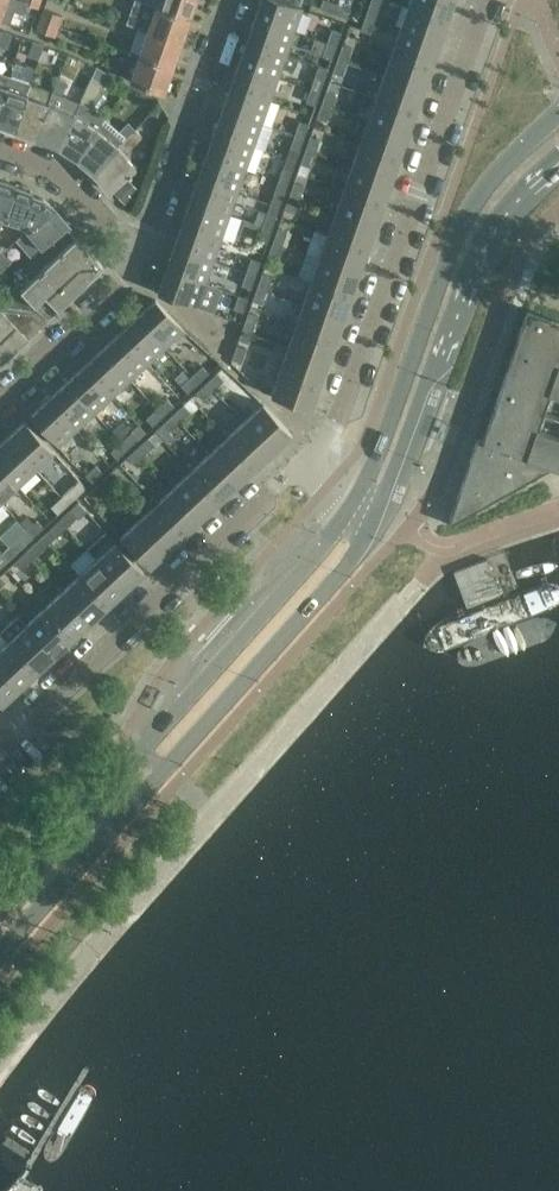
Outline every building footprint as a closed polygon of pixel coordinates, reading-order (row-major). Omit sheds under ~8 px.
[(8,23),(13,9),(22,12),(26,2),(22,1),(22,0),(0,0),(0,20),(8,23)] [(126,23),(145,29),(180,41),(181,39),(189,16),(145,0),(134,0),(126,23)] [(189,16),(194,0),(145,0),(189,16)] [(254,16),(293,30),(301,7),(296,5),(285,1),(281,0),(260,0),(254,16)] [(335,2),(329,0),(321,0),(319,6),(332,11),(335,2)] [(375,17),(380,0),(370,0),(366,13),(375,17)] [(408,4),(447,18),(454,0),(409,0),(408,4)] [(345,16),(348,7),(335,2),(332,11),(345,16)] [(408,4),(400,27),(439,41),(447,18),(408,4)] [(45,11),(41,20),(57,26),(61,17),(45,11)] [(361,27),(370,30),(375,17),(366,13),(361,27)] [(254,16),(246,40),(285,54),(293,30),(254,16)] [(41,20),(38,30),(54,36),(57,26),(41,20)] [(400,27),(392,50),(431,64),(439,41),(400,27)] [(326,41),(336,44),(340,31),(330,28),(326,41)] [(145,29),(137,54),(171,66),(180,41),(145,29)] [(1,30),(0,32),(0,45),(6,47),(8,39),(10,33),(1,30)] [(246,40),(237,63),(277,77),(282,63),(295,67),(298,58),(285,54),(246,40)] [(321,53),(331,57),(336,44),(326,41),(321,53)] [(43,47),(32,43),(27,57),(38,61),(43,47)] [(338,56),(348,60),(352,47),(342,44),(338,56)] [(392,50),(384,73),(423,87),(431,64),(392,50)] [(131,73),(129,80),(143,85),(149,88),(149,87),(162,91),(171,66),(137,54),(130,73),(131,73)] [(333,69),(343,72),(348,60),(338,56),(333,69)] [(310,87),(320,90),(329,65),(319,61),(315,73),(310,87)] [(237,63),(229,86),(269,100),(277,77),(237,63)] [(93,77),(82,98),(91,103),(103,84),(107,86),(113,77),(98,67),(93,77)] [(9,75),(0,72),(0,101),(9,75)] [(384,73),(375,96),(415,110),(423,87),(384,73)] [(0,101),(0,124),(14,128),(27,95),(31,83),(9,75),(0,101)] [(58,79),(55,89),(64,92),(67,83),(58,79)] [(27,95),(14,128),(35,136),(49,103),(54,92),(31,83),(27,95)] [(229,86),(221,108),(261,122),(269,100),(229,86)] [(306,99),(315,103),(320,90),(310,87),(306,99)] [(321,102),(331,106),(336,93),(326,90),(321,102)] [(49,103),(35,136),(56,145),(74,113),(79,103),(54,92),(49,103)] [(375,96),(367,120),(406,134),(415,110),(375,96)] [(74,113),(56,145),(76,157),(98,128),(105,117),(80,100),(74,113)] [(317,115),(327,118),(331,106),(321,102),(317,115)] [(221,108),(213,131),(253,145),(261,122),(221,108)] [(98,128),(76,157),(93,173),(117,148),(135,130),(127,121),(118,129),(105,117),(98,128)] [(304,133),(309,120),(299,117),(294,130),(304,133)] [(367,120),(359,142),(398,156),(406,134),(367,120)] [(117,148),(93,173),(108,190),(135,166),(127,157),(145,139),(135,130),(117,148)] [(286,154),(295,158),(304,133),(294,130),(286,154)] [(213,131),(205,154),(245,168),(255,171),(262,149),(253,145),(213,131)] [(305,149),(315,152),(319,140),(309,136),(305,149)] [(359,142),(351,164),(391,178),(398,156),(359,142)] [(300,162),(310,165),(315,152),(305,149),(300,162)] [(205,154),(197,177),(237,191),(245,168),(205,154)] [(278,177),(287,180),(295,158),(286,154),(278,177)] [(351,164),(343,188),(382,202),(391,178),(351,164)] [(129,175),(115,188),(121,195),(127,201),(141,188),(135,182),(129,175)] [(197,177),(189,200),(228,214),(237,191),(197,177)] [(270,200),(279,203),(287,180),(278,177),(270,200)] [(0,179),(0,227),(3,219),(13,187),(14,184),(0,179)] [(302,185),(293,182),(290,191),(299,194),(302,185)] [(13,187),(3,219),(21,225),(26,231),(33,226),(52,207),(53,206),(41,197),(13,187)] [(343,188),(335,211),(374,225),(382,202),(343,188)] [(290,191),(284,208),(293,211),(299,194),(290,191)] [(189,200),(181,222),(221,236),(228,214),(189,200)] [(262,222),(271,226),(279,203),(270,200),(262,222)] [(19,238),(16,241),(29,257),(33,253),(40,247),(41,247),(68,224),(52,207),(33,226),(26,231),(19,238)] [(335,211),(327,234),(366,248),(374,225),(335,211)] [(181,222),(173,245),(212,259),(221,236),(181,222)] [(257,236),(266,239),(271,226),(262,222),(257,236)] [(278,226),(273,239),(282,243),(287,229),(278,226)] [(327,234),(318,258),(358,272),(366,248),(327,234)] [(28,336),(24,331),(32,323),(34,325),(100,263),(75,236),(52,258),(21,287),(17,283),(0,299),(0,362),(28,336)] [(273,239),(268,255),(277,258),(282,243),(273,239)] [(173,245),(165,269),(204,283),(212,259),(173,245)] [(3,251),(0,255),(0,271),(12,260),(3,251)] [(318,258),(311,280),(350,294),(358,272),(318,258)] [(250,259),(245,272),(254,275),(259,262),(250,259)] [(165,269),(157,292),(196,306),(213,312),(221,289),(204,283),(165,269)] [(245,272),(241,285),(250,289),(254,275),(245,272)] [(257,286),(256,288),(265,291),(266,289),(271,275),(262,272),(257,286)] [(311,280),(302,303),(342,317),(350,294),(311,280)] [(256,288),(252,299),(261,303),(265,291),(256,288)] [(237,294),(232,307),(242,310),(246,297),(237,294)] [(154,298),(138,314),(166,345),(183,329),(154,298)] [(302,303),(294,325),(334,339),(342,317),(302,303)] [(476,438),(446,524),(530,478),(532,482),(541,476),(539,472),(540,470),(553,475),(555,468),(558,469),(558,321),(521,308),(520,310),(526,311),(482,440),(476,438)] [(257,314),(248,311),(241,329),(251,332),(257,314)] [(138,314),(119,331),(147,362),(166,345),(138,314)] [(294,325),(286,348),(326,362),(334,339),(294,325)] [(241,329),(238,338),(247,342),(251,332),(241,329)] [(119,331),(101,348),(129,379),(147,362),(119,331)] [(236,344),(231,357),(240,361),(245,347),(236,344)] [(101,348),(83,365),(111,396),(129,379),(101,348)] [(286,348),(278,372),(317,386),(326,362),(286,348)] [(209,370),(203,363),(192,373),(199,380),(209,370)] [(83,365),(65,382),(93,412),(111,396),(83,365)] [(223,379),(216,372),(205,382),(212,389),(223,379)] [(278,372),(270,394),(309,408),(317,386),(278,372)] [(182,383),(188,390),(199,380),(192,373),(182,383)] [(65,382),(47,398),(75,429),(93,412),(65,382)] [(195,391),(202,399),(212,389),(205,382),(195,391)] [(47,398),(29,415),(57,445),(75,429),(47,398)] [(172,405),(166,398),(157,406),(164,413),(172,405)] [(262,402),(245,418),(273,449),(290,433),(262,402)] [(189,411),(182,404),(173,412),(180,420),(189,411)] [(164,413),(157,406),(146,417),(152,423),(164,413)] [(180,420),(173,412),(155,428),(168,442),(177,434),(171,428),(180,420)] [(245,418),(227,435),(255,465),(273,449),(245,418)] [(24,419),(6,436),(34,467),(52,450),(24,419)] [(137,438),(145,430),(139,423),(130,431),(131,431),(137,438)] [(137,438),(131,431),(121,440),(127,447),(137,438)] [(227,435),(209,452),(237,482),(255,465),(227,435)] [(0,442),(0,466),(16,484),(34,467),(6,436),(0,442)] [(153,443),(147,436),(137,446),(143,453),(153,443)] [(127,447),(121,440),(110,451),(116,457),(127,447)] [(126,455),(132,462),(143,453),(137,446),(126,455)] [(209,452),(190,469),(219,500),(237,482),(209,452)] [(101,471),(94,463),(83,474),(90,481),(101,471)] [(0,466),(0,498),(16,484),(0,466)] [(190,469),(173,485),(201,516),(219,500),(190,469)] [(115,470),(103,481),(110,488),(122,477),(115,470)] [(84,487),(77,480),(61,496),(67,503),(84,487)] [(103,481),(94,490),(101,497),(110,488),(103,481)] [(173,485),(155,502),(183,533),(201,516),(173,485)] [(55,502),(50,505),(57,512),(61,508),(67,503),(61,496),(55,502)] [(155,502),(137,519),(165,550),(183,533),(155,502)] [(76,515),(69,508),(59,518),(66,525),(76,515)] [(42,525),(35,518),(24,528),(31,536),(42,525)] [(59,518),(41,534),(48,541),(66,525),(59,518)] [(137,519),(119,535),(148,566),(165,550),(137,519)] [(14,552),(31,536),(24,528),(7,544),(14,552)] [(87,547),(96,557),(124,588),(142,571),(105,531),(87,547)] [(41,534),(24,551),(30,558),(48,541),(41,534)] [(14,552),(7,544),(0,551),(0,565),(14,552)] [(24,551),(12,561),(19,568),(30,558),(24,551)] [(96,557),(78,574),(107,604),(124,588),(96,557)] [(486,558),(453,571),(466,606),(499,594),(486,558)] [(78,574),(61,590),(89,621),(107,604),(78,574)] [(61,590),(43,607),(71,637),(89,621),(61,590)] [(43,607),(25,623),(54,654),(71,637),(43,607)] [(7,640),(36,670),(54,654),(25,623),(18,615),(0,632),(7,640)] [(0,646),(0,667),(18,687),(36,670),(7,640),(0,646)] [(18,687),(0,667),(0,703),(18,687)]
